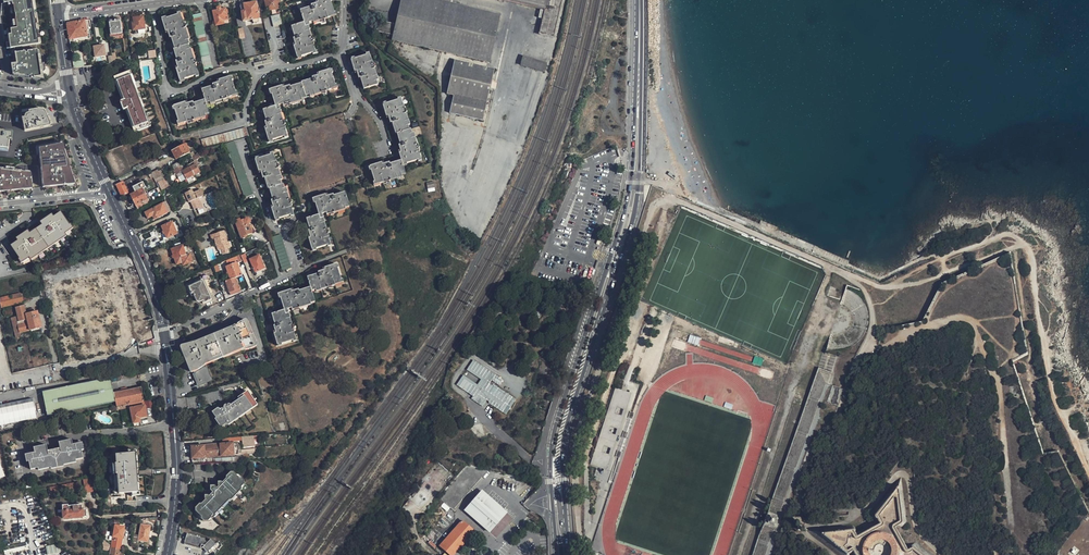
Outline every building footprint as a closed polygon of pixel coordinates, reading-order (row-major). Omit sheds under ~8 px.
[(14,63),(11,64),(12,74),(13,74),(13,75),(23,77),(23,76),(27,77),(32,78),(40,79),(40,76),(41,76),(38,55),(37,55),(35,44),(37,44),(40,43),(39,34),(36,34),(36,30),(38,30),(37,25),(34,26),(34,24),(35,24),(37,24),(36,19),(35,19),(34,14),(32,14),(32,10),(34,10),(33,0),(2,0),(3,3),(7,2),(7,5),(11,5),(12,5),(13,7),(10,8),(11,13),(13,13),(14,13),(15,17),(14,17),(14,19),(11,20),(12,26),(15,25),(16,27),(6,29),(8,42),(5,42),(6,48),(9,48),(13,47),(14,52),(13,52),(14,63)] [(267,10),(271,10),(271,13),(276,13),(275,9),(279,9),(278,0),(265,0),(267,10)] [(295,38),(293,39),(295,46),(293,46),(297,58),(298,58),(301,57),(312,53),(315,52),(313,45),(314,45),(309,31),(308,26),(309,26),(308,23),(313,21),(313,23),(327,19),(327,18),(335,16),(329,0),(321,0),(317,1),(318,3),(311,5),(311,7),(300,11),(304,23),(291,27),(295,38)] [(392,41),(490,61),(496,31),(497,31),(500,15),(484,12),(482,24),(485,25),(484,29),(486,30),(485,35),(467,31),(467,29),(459,28),(460,22),(467,24),(471,5),(444,0),(400,0),(392,41)] [(538,4),(540,16),(543,11),(540,34),(549,35),(554,0),(508,0),(538,4)] [(256,2),(241,5),(244,21),(253,19),(254,22),(255,23),(259,22),(259,21),(258,18),(259,18),(256,2)] [(225,8),(213,11),(215,25),(228,23),(225,8)] [(204,71),(213,69),(201,14),(191,16),(204,71)] [(271,16),(273,26),(282,24),(280,14),(271,16)] [(179,82),(196,76),(193,66),(195,65),(194,60),(192,61),(189,50),(187,50),(186,46),(187,45),(186,41),(187,40),(183,29),(185,28),(184,24),(181,25),(180,22),(181,22),(178,15),(162,20),(165,32),(167,31),(169,39),(171,38),(173,45),(174,45),(176,49),(174,49),(176,53),(175,54),(176,61),(175,62),(177,69),(175,69),(179,82)] [(145,29),(143,16),(133,17),(134,24),(132,24),(133,30),(145,29)] [(120,19),(109,20),(111,35),(122,33),(120,19)] [(84,21),(67,23),(69,40),(87,37),(84,21)] [(380,32),(393,33),(394,23),(381,22),(380,32)] [(96,48),(96,47),(93,48),(95,58),(105,57),(104,46),(97,47),(97,48),(96,48)] [(363,89),(377,85),(376,81),(378,80),(377,76),(376,76),(372,61),(371,62),(369,54),(351,60),(354,72),(356,71),(358,78),(360,78),(363,89)] [(520,66),(545,71),(547,60),(522,56),(520,66)] [(453,94),(449,113),(484,119),(494,67),(454,60),(447,93),(453,94)] [(263,110),(266,121),(264,122),(267,129),(265,130),(268,141),(287,135),(285,128),(284,125),(285,124),(285,121),(283,122),(281,114),(278,105),(282,104),(283,106),(301,101),(301,100),(306,98),(305,96),(309,95),(310,97),(314,96),(314,95),(328,91),(328,90),(336,88),(330,70),(318,73),(319,75),(312,77),(312,79),(301,82),(301,84),(290,87),(289,86),(282,88),(282,86),(270,90),(275,106),(263,110)] [(151,127),(130,72),(127,73),(148,128),(151,127)] [(127,73),(116,77),(125,99),(122,100),(121,101),(120,101),(120,102),(120,103),(122,109),(123,110),(124,111),(125,110),(126,110),(128,109),(137,132),(148,128),(127,73)] [(114,78),(122,100),(125,99),(116,77),(114,78)] [(201,90),(204,100),(193,104),(193,102),(186,104),(185,102),(173,106),(179,124),(186,122),(186,123),(190,122),(190,123),(193,123),(192,121),(200,118),(201,119),(205,117),(204,115),(208,114),(205,104),(214,101),(215,102),(229,98),(229,97),(236,95),(230,77),(219,80),(219,82),(212,85),(213,86),(201,90)] [(403,106),(401,99),(382,105),(386,117),(388,116),(390,123),(392,122),(395,134),(396,134),(400,145),(399,146),(401,153),(399,153),(401,161),(389,164),(389,162),(382,165),(381,163),(369,166),(375,185),(382,182),(383,183),(397,178),(397,179),(401,178),(401,176),(405,174),(402,165),(421,159),(419,152),(415,138),(415,137),(414,133),(411,133),(410,129),(409,130),(408,126),(410,125),(408,120),(403,106)] [(24,131),(49,125),(44,110),(37,109),(21,113),(24,131)] [(126,110),(134,133),(137,132),(128,109),(126,110)] [(248,137),(245,127),(201,139),(203,148),(248,137)] [(6,149),(8,139),(10,139),(11,133),(0,132),(0,148),(6,149)] [(61,142),(38,147),(42,188),(74,184),(61,142)] [(177,162),(190,155),(186,146),(173,153),(177,162)] [(291,207),(287,193),(288,192),(286,188),(284,188),(283,184),(281,185),(280,181),(282,180),(281,175),(280,175),(276,161),(275,161),(273,154),(255,160),(258,172),(260,171),(262,178),(264,178),(268,189),(269,189),(272,200),(271,200),(273,208),(271,208),(275,220),(293,214),(291,207)] [(172,167),(174,171),(180,168),(181,170),(183,169),(180,163),(172,167)] [(194,177),(200,174),(196,166),(190,169),(194,177)] [(0,169),(0,193),(31,189),(29,172),(0,169)] [(186,186),(196,181),(194,177),(190,169),(182,172),(186,181),(185,182),(186,186)] [(151,174),(155,181),(165,176),(163,171),(159,173),(157,171),(151,174)] [(162,181),(158,184),(162,191),(167,188),(162,181)] [(127,194),(122,182),(116,185),(121,197),(127,194)] [(147,200),(142,189),(145,188),(142,182),(131,187),(134,193),(130,195),(135,206),(137,210),(145,206),(143,203),(147,200)] [(187,194),(177,198),(180,205),(184,203),(185,205),(186,204),(190,212),(196,210),(192,202),(200,199),(197,192),(188,196),(187,194)] [(306,219),(310,230),(308,230),(310,238),(308,238),(312,250),(330,244),(328,237),(324,223),(325,223),(322,214),(326,213),(327,215),(345,210),(345,208),(349,207),(344,192),(333,196),(333,194),(326,197),(325,195),(312,199),(313,203),(315,203),(319,215),(306,219)] [(165,202),(161,204),(166,214),(169,212),(165,202)] [(166,214),(161,204),(144,213),(147,219),(152,217),(154,220),(166,214)] [(231,209),(233,215),(243,210),(241,205),(231,209)] [(21,260),(28,256),(31,259),(66,235),(64,232),(71,227),(62,214),(55,219),(53,216),(43,223),(45,226),(30,236),(28,233),(19,239),(20,241),(12,246),(20,259),(21,260)] [(238,220),(234,221),(241,240),(246,238),(246,236),(252,233),(249,224),(250,223),(250,221),(250,220),(250,219),(248,218),(247,218),(239,222),(238,220)] [(183,234),(181,231),(179,231),(176,233),(172,224),(172,223),(162,228),(167,238),(176,234),(178,238),(184,236),(183,234)] [(223,255),(230,252),(226,243),(227,242),(223,230),(217,232),(219,237),(214,238),(216,245),(217,245),(218,250),(221,249),(223,255)] [(172,249),(177,265),(182,264),(183,266),(188,264),(184,252),(187,251),(186,247),(183,248),(182,246),(172,249)] [(193,263),(190,255),(189,256),(187,251),(184,252),(188,264),(193,263)] [(259,254),(250,259),(255,272),(265,268),(259,254)] [(226,266),(230,279),(235,277),(241,275),(236,262),(226,266)] [(307,277),(310,288),(299,291),(298,290),(291,292),(291,290),(277,294),(279,299),(281,298),(284,310),(271,314),(275,325),(273,326),(275,333),(274,333),(277,345),(296,339),(292,330),(293,330),(293,328),(294,328),(294,326),(292,326),(289,318),(290,318),(287,309),(291,308),(292,310),(298,308),(297,306),(310,302),(310,301),(314,300),(311,291),(330,285),(330,284),(340,282),(334,265),(324,268),(325,270),(318,272),(318,274),(307,277)] [(206,276),(190,284),(190,285),(187,286),(191,295),(193,293),(197,302),(200,303),(203,301),(204,304),(212,300),(210,294),(214,293),(209,282),(210,281),(210,280),(210,279),(210,278),(210,277),(208,276),(207,276),(206,276)] [(239,289),(235,277),(230,279),(225,281),(229,293),(239,289)] [(0,298),(0,300),(2,307),(23,302),(20,293),(0,298)] [(29,331),(42,328),(37,312),(33,313),(32,309),(27,310),(27,312),(26,312),(23,306),(16,308),(17,316),(11,318),(15,337),(21,335),(20,332),(29,330),(29,331)] [(211,381),(205,365),(254,346),(251,340),(253,339),(248,327),(247,327),(245,323),(235,327),(235,326),(233,327),(224,331),(224,330),(218,333),(211,337),(202,339),(202,340),(196,342),(194,339),(191,341),(192,344),(182,348),(184,353),(183,353),(187,365),(188,365),(191,371),(192,370),(199,385),(211,381)] [(698,345),(700,337),(690,335),(687,342),(698,345)] [(678,341),(676,347),(684,349),(686,343),(678,341)] [(752,363),(761,366),(763,358),(754,356),(752,363)] [(123,363),(124,367),(138,364),(137,358),(128,360),(125,361),(123,363)] [(463,375),(456,385),(473,397),(471,399),(482,407),(486,400),(506,415),(517,399),(490,383),(492,381),(499,385),(504,380),(473,360),(467,370),(481,380),(478,384),(463,375)] [(271,373),(257,377),(262,396),(276,392),(271,373)] [(111,378),(43,393),(47,416),(110,403),(109,394),(114,393),(111,378)] [(110,403),(111,407),(144,400),(141,388),(114,393),(109,394),(110,403)] [(217,409),(210,413),(215,419),(219,425),(224,422),(226,424),(253,405),(249,398),(250,397),(247,392),(240,397),(237,399),(238,401),(240,403),(231,409),(230,407),(228,406),(226,406),(223,407),(220,410),(217,409)] [(256,406),(250,397),(249,398),(253,405),(226,424),(227,426),(256,406)] [(0,405),(0,425),(36,418),(32,399),(0,405)] [(147,417),(144,402),(129,405),(129,407),(129,409),(131,409),(134,424),(140,422),(139,418),(147,417)] [(224,422),(219,425),(215,419),(213,420),(219,429),(226,424),(224,422)] [(47,447),(28,451),(31,469),(51,465),(51,467),(63,464),(63,463),(84,459),(80,441),(59,445),(60,449),(61,455),(58,455),(57,449),(52,450),(53,456),(49,457),(48,451),(47,447)] [(232,443),(220,444),(211,445),(212,458),(221,457),(233,456),(233,452),(237,451),(236,444),(232,444),(232,443)] [(191,453),(192,460),(192,464),(213,463),(213,460),(212,458),(211,445),(203,446),(190,447),(191,453)] [(136,451),(128,451),(128,455),(133,454),(136,493),(131,493),(131,496),(139,496),(139,492),(136,454),(136,451)] [(111,456),(114,494),(131,493),(136,493),(133,454),(128,455),(111,456)] [(467,466),(438,497),(452,510),(488,471),(467,466)] [(194,510),(203,520),(207,516),(210,519),(213,517),(211,515),(216,510),(219,507),(218,506),(225,499),(228,496),(231,494),(233,496),(237,492),(234,489),(236,487),(239,490),(241,488),(240,486),(243,483),(232,472),(230,472),(226,476),(226,478),(221,482),(220,481),(217,481),(217,485),(218,486),(216,488),(214,485),(209,485),(209,490),(212,492),(208,495),(207,494),(203,495),(204,498),(205,499),(200,503),(198,503),(194,507),(194,510)] [(916,543),(914,543),(911,544),(909,545),(900,528),(904,527),(907,525),(907,523),(900,477),(872,511),(870,513),(871,516),(874,521),(857,531),(856,528),(855,526),(851,526),(810,531),(840,554),(846,554),(819,534),(852,529),(853,529),(853,530),(854,530),(854,531),(853,531),(856,535),(879,523),(876,518),(875,517),(874,516),(874,515),(874,514),(875,514),(875,513),(876,512),(898,485),(902,520),(902,521),(902,522),(902,523),(901,523),(901,524),(900,524),(895,527),(908,550),(912,548),(912,547),(913,547),(913,548),(923,554),(930,554),(916,543)] [(50,489),(51,496),(68,493),(80,490),(79,483),(66,485),(50,489)] [(90,484),(85,485),(86,492),(93,491),(92,483),(90,484)] [(482,491),(464,511),(487,532),(505,513),(482,491)] [(219,507),(221,508),(228,501),(225,499),(218,506),(219,507)] [(64,519),(87,517),(86,510),(83,510),(82,506),(69,507),(69,505),(63,506),(64,519)] [(461,521),(438,545),(449,554),(452,554),(473,532),(461,521)] [(150,526),(141,525),(139,541),(147,543),(150,526)] [(114,533),(111,548),(121,550),(123,534),(114,533)] [(892,536),(887,534),(882,533),(878,533),(872,535),(867,540),(864,547),(864,551),(864,554),(871,554),(870,553),(870,550),(871,546),(872,543),(875,540),(877,539),(879,539),(882,539),(885,539),(888,541),(890,542),(891,545),(892,548),(892,552),(891,554),(898,554),(899,553),(899,547),(897,542),(894,538),(892,536)] [(187,538),(186,543),(197,546),(198,544),(201,545),(200,548),(202,548),(204,547),(208,551),(210,549),(215,544),(211,539),(207,543),(206,541),(204,541),(204,539),(187,534),(186,538),(187,538)] [(26,542),(2,548),(4,554),(5,554),(28,549),(26,542)] [(55,544),(45,546),(47,554),(57,553),(55,544)]
